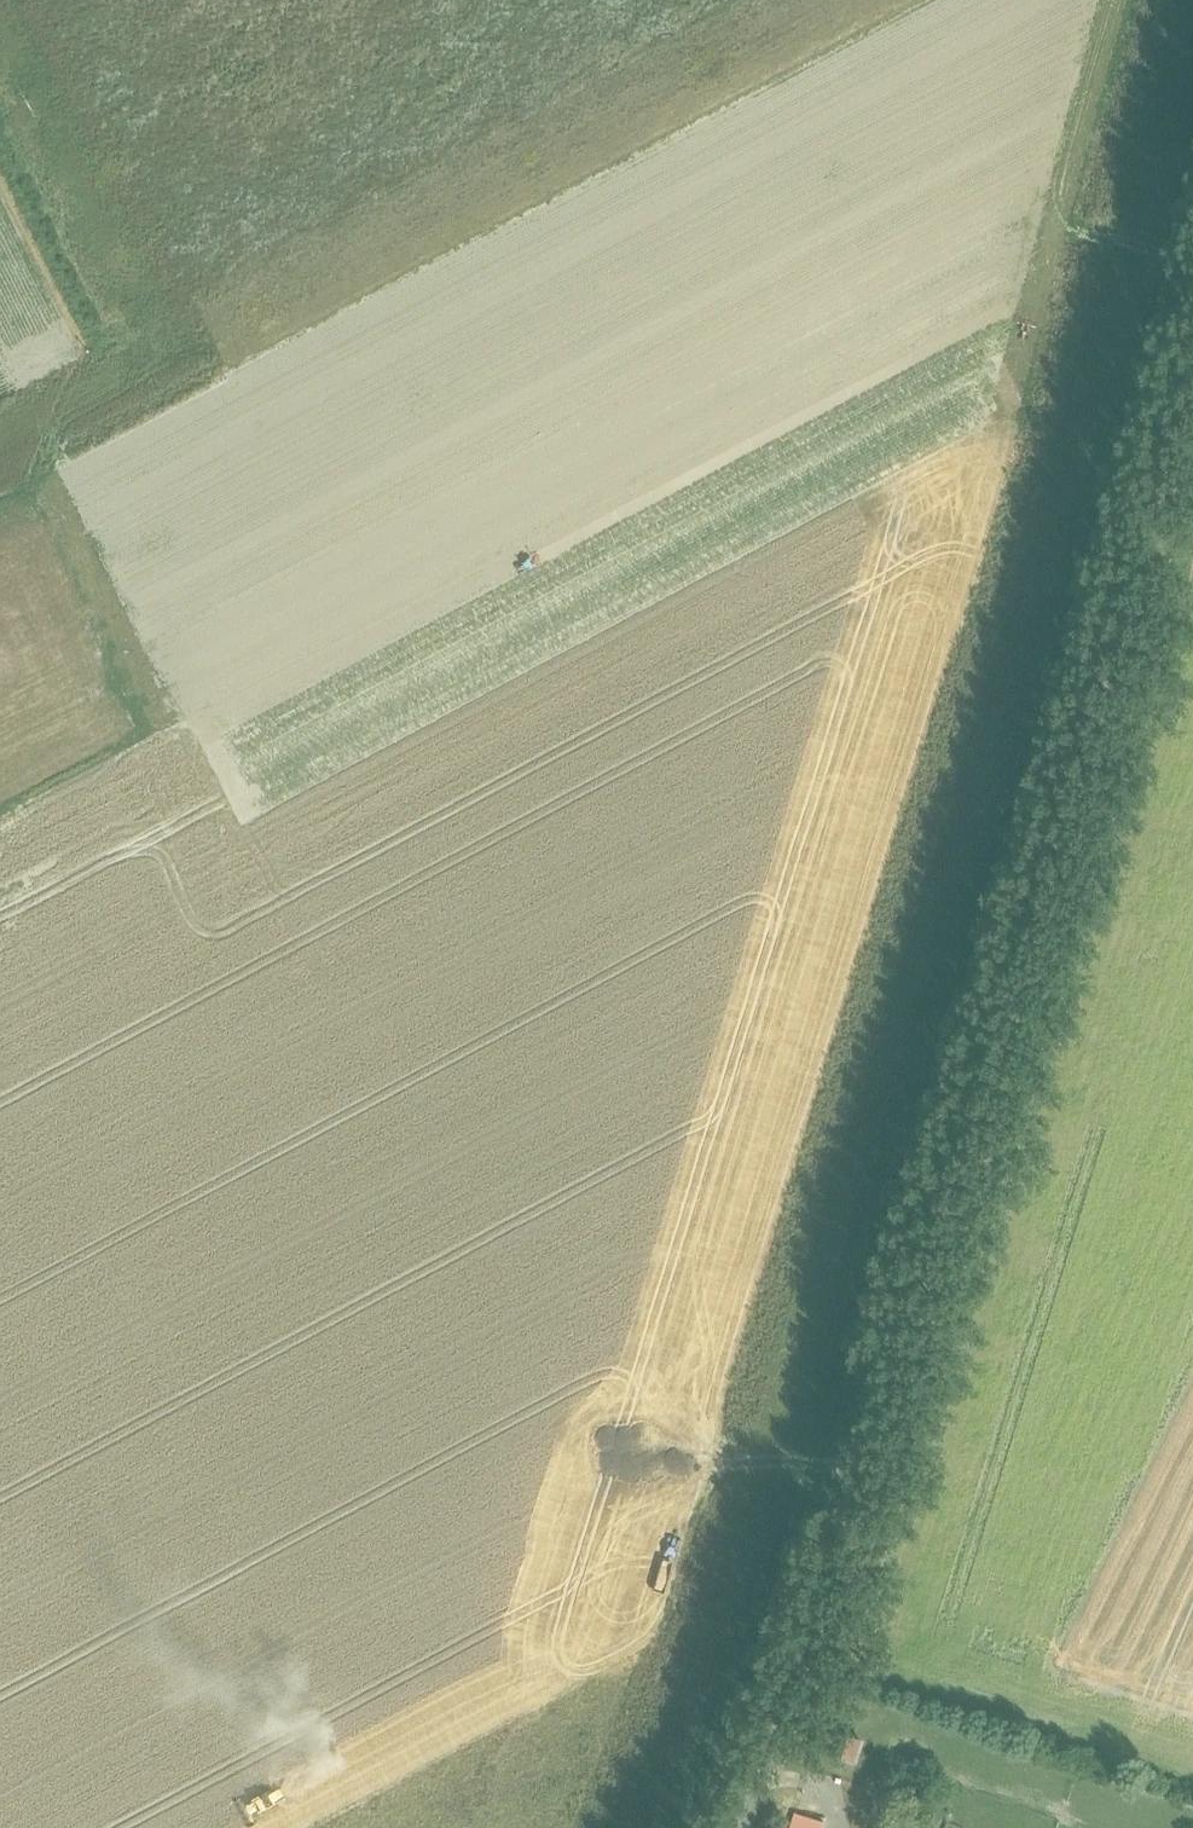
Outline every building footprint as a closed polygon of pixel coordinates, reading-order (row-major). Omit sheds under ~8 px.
[(848,1737),(840,1760),(856,1765),(864,1742),(848,1737)] [(825,1824),(795,1814),(790,1827),(823,1827),(825,1824)]
